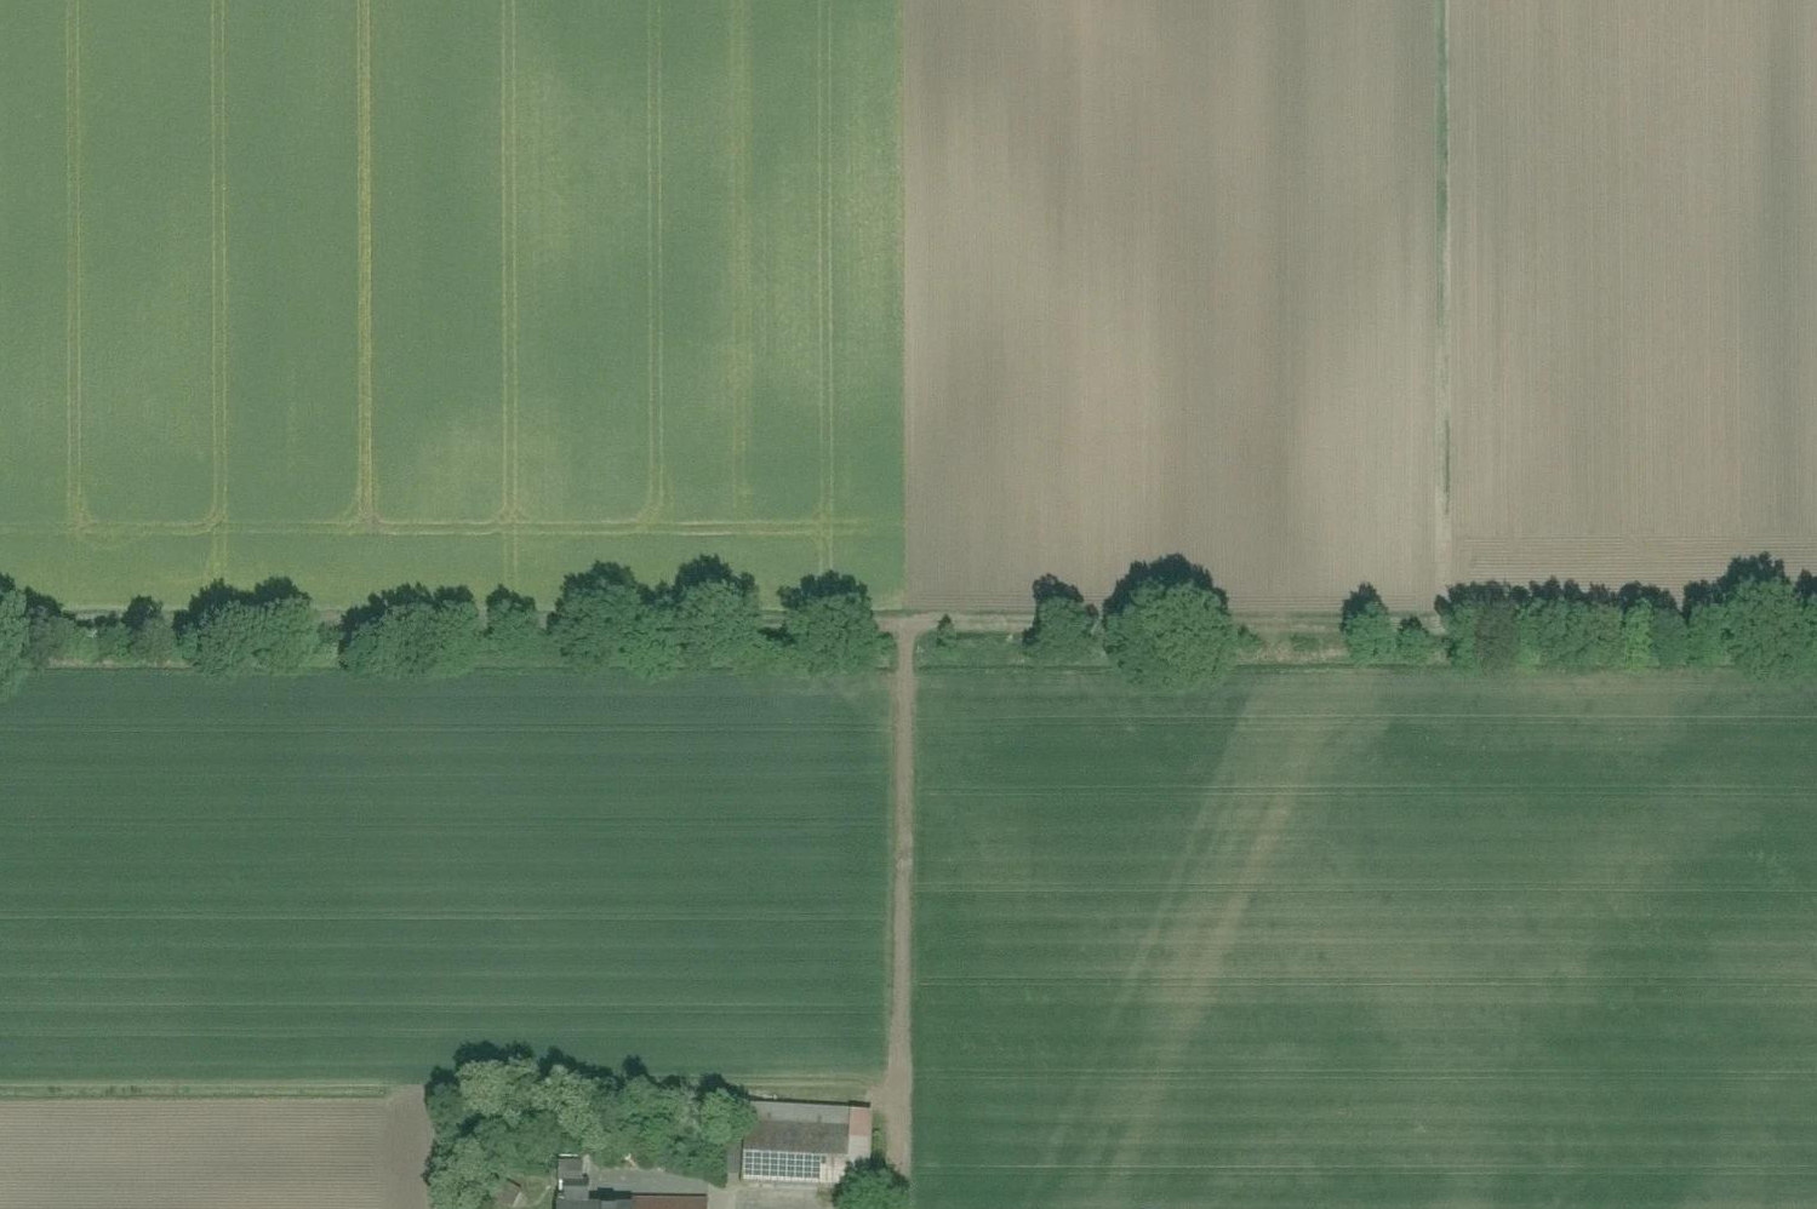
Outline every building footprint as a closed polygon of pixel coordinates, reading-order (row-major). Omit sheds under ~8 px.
[(734,1104),(728,1182),(854,1192),(860,1113),(734,1104)] [(698,1197),(538,1199),(539,1208),(698,1208),(698,1197)]
